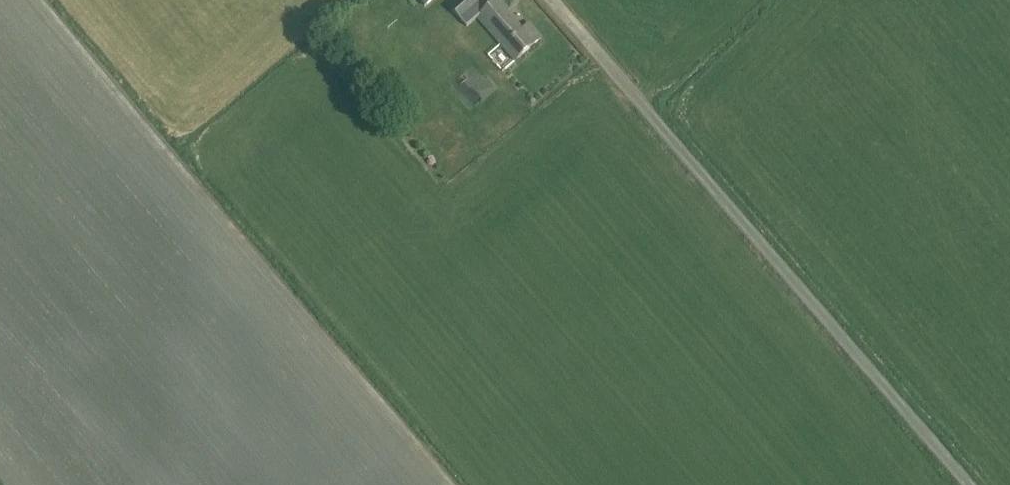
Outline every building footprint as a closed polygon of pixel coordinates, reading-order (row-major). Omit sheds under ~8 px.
[(507,8),(500,0),(496,0),(489,7),(483,0),(460,0),(450,9),(466,27),(477,18),(516,61),(542,37),(529,23),(522,29),(505,10),(507,8)]
